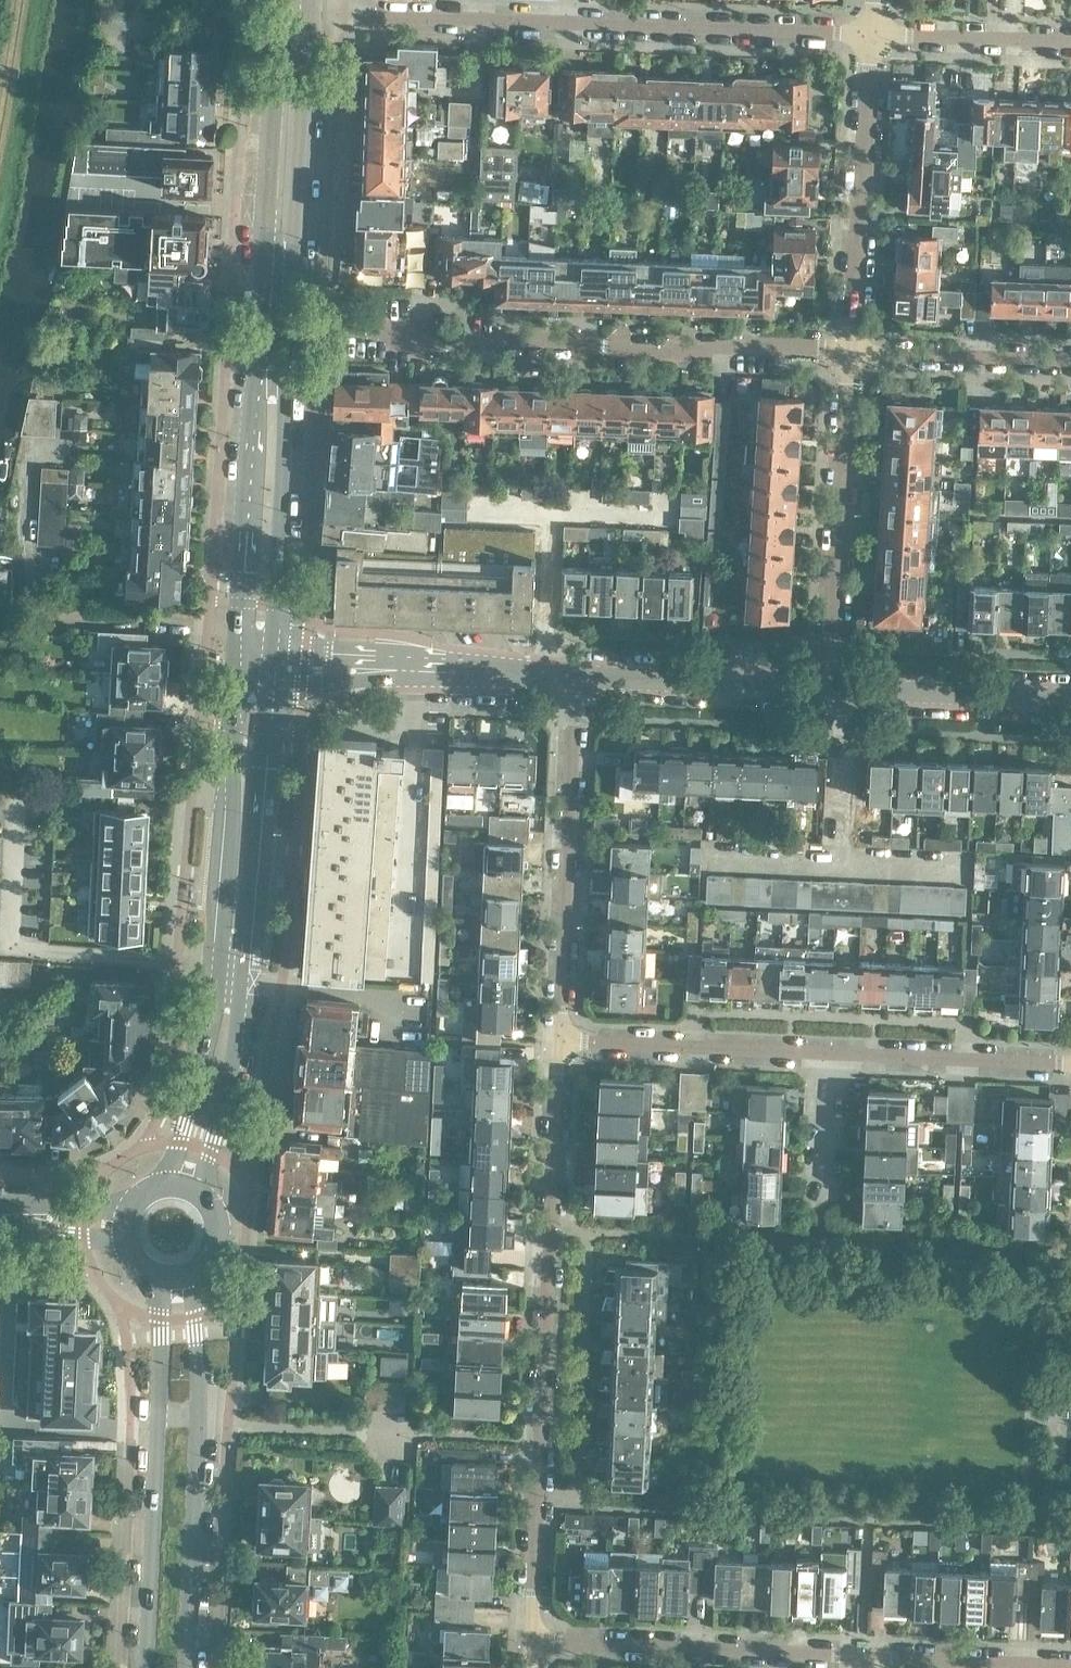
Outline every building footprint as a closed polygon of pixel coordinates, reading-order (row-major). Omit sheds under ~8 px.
[(125,35),(126,24),(102,23),(101,35),(125,35)] [(366,64),(365,84),(416,87),(416,75),(418,75),(418,82),(428,82),(428,93),(452,94),(452,83),(459,83),(460,55),(438,54),(438,45),(399,43),(398,52),(386,52),(386,58),(373,58),(366,64)] [(161,56),(160,73),(214,76),(214,75),(217,73),(218,63),(215,60),(216,48),(155,44),(155,55),(161,56)] [(518,113),(520,67),(494,66),(492,112),(518,113)] [(544,68),(528,68),(526,67),(524,66),(523,68),(520,67),(518,113),(548,114),(550,76),(543,75),(544,68)] [(588,116),(590,70),(563,69),(561,115),(588,116)] [(614,116),(616,71),(596,70),(594,70),(592,69),(591,70),(590,70),(588,116),(588,132),(605,132),(605,115),(614,116)] [(641,121),(643,77),(636,76),(636,75),(635,74),(635,73),(634,72),(632,72),(616,71),(614,116),(614,120),(641,121)] [(214,78),(214,76),(160,73),(159,101),(213,104),(213,93),(216,91),(217,81),(214,78)] [(749,125),(751,77),(738,76),(736,76),(736,77),(735,77),(734,79),(734,80),(723,80),(721,124),(749,125)] [(776,123),(779,78),(778,76),(776,77),(774,77),(751,77),(749,125),(752,125),(752,123),(776,123)] [(669,122),(671,78),(643,77),(641,121),(669,122)] [(696,136),(698,79),(671,78),(669,122),(669,135),(696,136)] [(807,79),(779,78),(776,123),(805,124),(807,79)] [(721,137),(721,124),(723,80),(698,79),(696,136),(721,137)] [(891,114),(913,115),(926,115),(939,116),(939,107),(934,107),(936,90),(934,88),(933,88),(933,81),(893,79),(891,114)] [(415,100),(416,87),(365,84),(364,121),(407,123),(435,124),(436,101),(415,100)] [(959,118),(961,97),(947,96),(946,117),(959,118)] [(993,138),(995,98),(972,98),(971,122),(959,122),(959,129),(957,165),(957,171),(962,171),(962,173),(976,174),(977,137),(993,138)] [(1015,159),(1018,99),(995,98),(993,138),(1005,138),(1004,159),(1015,159)] [(1039,140),(1040,100),(1018,99),(1015,159),(1027,160),(1028,139),(1039,140)] [(472,102),(451,100),(450,100),(448,136),(467,137),(468,126),(472,126),(472,102)] [(1063,141),(1064,101),(1040,100),(1039,140),(1050,140),(1050,160),(1062,161),(1063,141)] [(175,132),(179,132),(211,134),(212,121),(215,119),(215,109),(213,106),(213,104),(159,101),(158,118),(153,118),(152,129),(155,130),(154,130),(107,128),(106,141),(154,143),(172,144),(174,144),(175,132)] [(1064,101),(1063,141),(1070,141),(1070,102),(1064,101)] [(957,165),(959,129),(943,128),(944,116),(939,116),(926,115),(913,115),(910,162),(957,165)] [(406,156),(407,123),(364,121),(363,154),(406,156)] [(554,122),(554,137),(563,138),(563,122),(554,122)] [(799,129),(799,137),(799,138),(814,139),(815,130),(799,129)] [(776,137),(775,145),(789,145),(789,138),(776,137)] [(464,141),(439,139),(438,156),(463,158),(464,141)] [(213,156),(186,154),(186,147),(186,145),(174,145),(89,140),(89,142),(87,172),(165,176),(164,189),(172,190),(203,192),(203,191),(211,192),(212,188),(214,186),(214,179),(212,176),(213,171),(215,170),(215,162),(213,160),(213,156)] [(515,200),(517,147),(482,145),(481,178),(482,178),(481,198),(515,200)] [(789,145),(775,145),(773,145),(772,174),(818,175),(819,147),(789,145)] [(414,156),(406,156),(363,154),(362,190),(405,191),(405,202),(414,202),(414,156)] [(951,170),(957,171),(957,165),(910,162),(909,186),(950,188),(951,170)] [(820,176),(818,175),(772,174),(771,200),(766,200),(766,211),(808,213),(809,202),(810,202),(810,196),(817,196),(818,180),(818,179),(818,178),(819,177),(820,176)] [(521,179),(518,198),(547,203),(550,184),(521,179)] [(610,201),(611,186),(587,185),(587,191),(587,200),(610,201)] [(950,191),(950,188),(909,186),(907,210),(959,214),(960,191),(950,191)] [(429,222),(430,202),(414,202),(405,202),(405,191),(362,190),(361,200),(358,200),(357,220),(429,222)] [(587,191),(569,191),(569,206),(587,206),(587,200),(587,191)] [(626,191),(626,202),(637,202),(638,191),(626,191)] [(732,210),(733,199),(733,192),(719,192),(718,209),(732,210)] [(1038,220),(1059,221),(1060,208),(1052,207),(1053,198),(1038,197),(1038,220)] [(741,199),(733,199),(732,210),(741,210),(741,199)] [(1001,202),(1000,220),(1013,221),(1014,203),(1001,202)] [(499,281),(501,255),(502,238),(483,237),(484,231),(478,230),(480,205),(472,204),(470,237),(467,280),(499,281)] [(558,215),(558,204),(533,204),(533,214),(558,215)] [(566,205),(558,204),(558,215),(566,215),(566,205)] [(206,216),(154,213),(153,222),(144,221),(144,213),(130,212),(129,221),(120,220),(120,211),(83,209),(70,209),(69,221),(67,221),(67,233),(65,233),(65,245),(63,245),(62,261),(116,263),(178,267),(192,268),(192,267),(200,268),(200,267),(201,267),(202,267),(203,267),(204,266),(205,266),(205,265),(206,265),(206,264),(207,263),(207,262),(207,261),(208,261),(209,228),(205,227),(206,216)] [(694,209),(693,219),(703,219),(704,209),(694,209)] [(761,231),(761,216),(756,216),(756,212),(738,212),(738,225),(750,225),(750,231),(761,231)] [(659,213),(659,232),(671,233),(671,213),(659,213)] [(773,226),(772,260),(815,262),(816,227),(815,227),(815,230),(799,229),(800,217),(791,217),(790,229),(773,228),(774,226),(773,226)] [(429,231),(429,222),(357,220),(355,258),(364,268),(415,270),(427,271),(427,261),(429,231)] [(901,234),(899,260),(940,263),(941,240),(957,241),(957,227),(934,225),(933,237),(901,234)] [(467,280),(470,237),(438,235),(439,232),(429,231),(427,261),(438,261),(437,278),(436,278),(436,279),(467,280)] [(1047,263),(1048,246),(1036,246),(1035,262),(1047,263)] [(1059,247),(1048,246),(1047,263),(1058,263),(1059,247)] [(528,302),(529,256),(501,255),(499,281),(498,298),(494,298),(494,301),(528,302)] [(555,303),(556,257),(529,256),(528,302),(555,303)] [(582,304),(583,258),(556,257),(555,303),(582,304)] [(608,305),(609,259),(583,258),(582,304),(608,305)] [(634,306),(636,260),(609,259),(608,305),(634,306)] [(661,307),(663,261),(636,260),(634,306),(661,307)] [(814,295),(815,262),(772,260),(772,265),(774,265),(773,291),(813,292),(813,295),(814,295)] [(938,289),(940,263),(899,260),(897,286),(938,289)] [(57,261),(57,271),(72,271),(72,262),(62,261),(57,261)] [(688,308),(690,262),(663,261),(661,307),(688,308)] [(715,309),(717,263),(690,262),(688,308),(715,309)] [(210,287),(210,279),(177,277),(178,267),(116,263),(115,278),(136,279),(136,275),(150,276),(148,301),(160,302),(209,305),(209,303),(212,296),(210,289),(210,287)] [(742,310),(743,264),(717,263),(715,309),(742,310)] [(772,310),(773,291),(774,265),(772,265),(743,264),(742,310),(775,312),(775,310),(772,310)] [(1019,313),(1020,279),(993,278),(992,292),(980,292),(979,318),(992,318),(992,312),(1019,313)] [(1045,314),(1046,280),(1020,279),(1019,313),(1045,314)] [(976,281),(963,280),(962,291),(975,292),(976,281)] [(1070,309),(1070,281),(1046,280),(1045,314),(1070,315),(1070,309)] [(937,315),(938,289),(897,286),(895,313),(916,314),(916,319),(930,320),(931,315),(937,315)] [(974,317),(975,292),(962,291),(961,317),(974,317)] [(209,307),(209,305),(160,302),(157,327),(131,325),(130,337),(162,338),(163,328),(207,331),(208,320),(211,314),(209,307)] [(163,338),(162,338),(130,337),(129,349),(138,349),(136,376),(144,376),(199,380),(199,379),(203,376),(203,366),(200,363),(201,352),(163,349),(163,338)] [(409,410),(410,384),(387,383),(388,372),(340,370),(333,376),(332,407),(336,407),(336,410),(369,411),(368,421),(408,422),(409,410)] [(198,393),(199,380),(144,376),(142,404),(193,407),(194,397),(198,393)] [(467,414),(468,385),(449,384),(448,381),(445,378),(441,376),(436,377),(433,380),(433,385),(410,384),(409,410),(421,411),(421,412),(467,414)] [(494,433),(496,388),(496,386),(484,385),(482,382),(472,382),(470,385),(468,385),(467,414),(466,424),(465,432),(494,433)] [(520,434),(522,389),(520,389),(518,386),(509,386),(506,389),(496,388),(494,433),(520,434)] [(547,435),(549,390),(547,390),(545,387),(536,387),(533,390),(522,389),(520,434),(547,435)] [(574,436),(576,391),(574,391),(572,388),(563,388),(560,391),(549,390),(547,435),(574,436)] [(601,437),(603,392),(592,392),(590,389),(581,389),(578,391),(576,391),(574,436),(601,437)] [(628,438),(630,393),(619,393),(617,390),(608,390),(605,392),(603,392),(601,437),(628,438)] [(655,439),(657,394),(646,394),(644,391),(635,391),(632,393),(630,393),(628,438),(655,439)] [(684,393),(684,395),(682,440),(710,441),(712,394),(709,394),(707,391),(698,391),(696,393),(684,393)] [(682,440),(684,395),(673,395),(671,392),(662,392),(659,394),(657,394),(655,439),(682,440)] [(802,399),(786,398),(761,396),(747,615),(788,618),(802,399)] [(58,399),(30,397),(27,408),(41,408),(57,409),(58,399)] [(887,431),(932,433),(942,434),(944,406),(943,406),(943,407),(902,404),(900,401),(895,401),(892,403),(889,403),(889,410),(886,413),(885,421),(888,424),(887,431)] [(729,429),(730,402),(717,402),(716,428),(729,429)] [(193,408),(193,407),(142,404),(140,432),(192,435),(192,424),(196,421),(197,412),(193,408)] [(1007,440),(1008,408),(981,407),(981,408),(968,407),(967,434),(980,434),(979,455),(1006,456),(1007,440)] [(39,434),(41,408),(27,408),(21,433),(39,434)] [(55,435),(57,409),(41,408),(39,434),(55,435)] [(1032,457),(1033,441),(1034,409),(1008,408),(1007,440),(1006,456),(1032,457)] [(1059,442),(1060,410),(1034,409),(1033,441),(1059,442)] [(1060,410),(1059,442),(1058,457),(1070,458),(1070,410),(1060,410)] [(76,415),(75,427),(75,429),(84,429),(85,415),(76,415)] [(329,433),(327,455),(384,461),(436,465),(437,442),(432,436),(420,435),(419,439),(381,437),(381,432),(368,431),(368,430),(366,430),(366,431),(348,429),(337,428),(337,429),(333,432),(332,432),(332,433),(329,433)] [(729,429),(716,428),(715,439),(726,440),(727,429),(729,429)] [(83,442),(84,429),(75,429),(74,441),(83,442)] [(930,460),(932,433),(887,431),(887,442),(884,445),(883,453),(886,456),(886,457),(930,460)] [(192,436),(192,435),(140,432),(139,459),(190,463),(191,451),(195,448),(195,439),(192,436)] [(735,440),(726,440),(715,439),(715,449),(726,450),(734,450),(735,440)] [(974,446),(961,446),(961,458),(973,459),(974,446)] [(725,459),(726,450),(715,449),(714,458),(725,459)] [(434,492),(436,465),(384,461),(327,455),(325,481),(328,481),(411,490),(434,492)] [(929,487),(930,461),(930,460),(886,457),(885,469),(882,471),(881,480),(884,483),(884,484),(929,487)] [(193,467),(190,463),(139,459),(137,458),(135,487),(188,490),(189,479),(193,475),(193,467)] [(725,468),(725,459),(714,458),(714,467),(725,468)] [(1042,476),(1043,460),(1032,460),(1031,476),(1042,476)] [(465,483),(465,468),(445,467),(444,482),(465,483)] [(43,468),(42,481),(66,482),(66,469),(43,468)] [(72,469),(71,483),(80,483),(81,469),(72,469)] [(492,474),(492,486),(500,486),(500,474),(492,474)] [(712,478),(712,488),(725,489),(725,479),(712,478)] [(653,479),(653,490),(653,491),(661,492),(662,480),(653,479)] [(65,494),(66,482),(42,481),(42,493),(65,494)] [(410,503),(411,490),(328,481),(326,502),(388,506),(389,501),(410,503)] [(971,490),(972,483),(955,481),(954,489),(971,490)] [(465,483),(444,482),(444,495),(468,496),(468,483),(465,483)] [(79,496),(80,483),(71,483),(70,496),(79,496)] [(927,514),(929,487),(884,484),(883,496),(880,498),(879,507),(882,510),(882,511),(927,514)] [(545,499),(546,486),(522,485),(522,498),(545,499)] [(570,487),(546,486),(545,499),(570,500),(570,487)] [(192,494),(188,490),(135,487),(133,514),(187,518),(187,506),(191,503),(192,494)] [(626,503),(626,489),(602,488),(602,502),(626,503)] [(724,498),(725,489),(712,488),(711,498),(724,498)] [(650,504),(650,490),(626,489),(626,503),(650,504)] [(970,500),(971,490),(954,489),(953,499),(970,500)] [(707,505),(708,492),(682,491),(682,504),(707,505)] [(64,507),(65,494),(42,493),(41,506),(64,507)] [(468,508),(468,496),(444,495),(443,508),(468,508)] [(723,508),(724,498),(711,498),(710,507),(723,508)] [(1005,511),(1016,511),(1017,502),(1005,501),(1005,511)] [(442,520),(443,512),(410,509),(409,516),(388,514),(388,506),(326,502),(325,520),(387,525),(422,529),(442,530),(442,520)] [(1058,503),(1058,514),(1070,514),(1070,503),(1058,503)] [(707,505),(682,504),(681,517),(705,517),(707,518),(707,505)] [(64,519),(64,507),(41,506),(40,519),(51,519),(64,519)] [(723,518),(723,508),(710,507),(710,517),(723,518)] [(468,521),(468,508),(443,508),(443,512),(442,520),(468,521)] [(925,542),(927,514),(882,511),(882,513),(879,516),(878,525),(881,528),(880,539),(925,542)] [(190,521),(187,518),(133,514),(131,541),(185,545),(186,533),(190,530),(190,521)] [(705,517),(681,517),(680,516),(679,530),(685,530),(704,531),(705,517)] [(722,528),(723,518),(710,517),(709,527),(722,528)] [(49,545),(51,519),(40,519),(39,544),(49,545)] [(62,545),(64,519),(51,519),(49,545),(62,545)] [(993,530),(993,520),(974,519),(974,530),(993,530)] [(420,548),(422,529),(387,525),(325,520),(323,539),(359,542),(359,543),(420,548)] [(1025,531),(1026,521),(1008,521),(1008,531),(1025,531)] [(1045,522),(1026,521),(1025,531),(1045,532),(1045,522)] [(68,523),(67,537),(75,537),(77,524),(68,523)] [(1060,523),(1060,533),(1070,533),(1070,523),(1060,523)] [(590,536),(590,526),(565,525),(564,538),(590,539),(590,536)] [(609,537),(609,527),(590,526),(590,536),(609,537)] [(535,557),(535,544),(536,531),(445,527),(444,554),(382,551),(382,545),(338,543),(338,544),(339,544),(339,554),(338,554),(338,557),(339,557),(338,572),(337,572),(337,575),(338,575),(337,591),(336,591),(336,593),(337,593),(336,609),(335,611),(337,611),(337,610),(355,611),(355,612),(356,612),(356,611),(375,612),(375,613),(376,613),(376,612),(394,613),(395,613),(414,614),(415,614),(433,615),(434,615),(435,615),(438,615),(453,615),(453,616),(454,616),(454,615),(472,616),(472,617),(474,617),(474,616),(492,617),(492,618),(493,618),(493,617),(511,618),(511,619),(513,619),(513,618),(531,619),(532,619),(532,617),(532,601),(533,601),(535,563),(536,563),(536,557),(535,557)] [(642,539),(643,529),(625,528),(624,538),(642,539)] [(661,540),(661,529),(643,529),(642,539),(661,540)] [(704,541),(704,531),(685,530),(685,540),(704,541)] [(955,535),(954,544),(968,545),(968,536),(955,535)] [(74,550),(75,537),(67,537),(66,549),(74,550)] [(719,549),(720,540),(709,539),(708,549),(719,549)] [(923,569),(925,542),(880,539),(880,540),(877,543),(876,552),(879,555),(878,566),(923,569)] [(188,549),(185,545),(131,541),(129,568),(180,572),(183,572),(184,561),(188,557),(188,549)] [(967,554),(968,545),(954,544),(953,552),(967,554)] [(718,559),(719,549),(708,549),(707,558),(718,559)] [(718,568),(718,559),(707,558),(707,568),(718,568)] [(921,596),(923,569),(878,566),(878,567),(875,570),(875,579),(877,582),(877,593),(921,596)] [(587,607),(588,568),(562,567),(560,606),(587,607)] [(179,581),(180,572),(129,568),(128,596),(132,597),(137,601),(145,601),(149,597),(178,599),(182,595),(182,585),(179,581)] [(613,608),(615,569),(588,568),(587,607),(613,608)] [(717,577),(718,568),(707,568),(706,577),(719,578),(719,577),(717,577)] [(639,610),(641,570),(615,569),(613,608),(639,610)] [(665,611),(667,572),(641,570),(639,610),(665,611)] [(694,573),(667,572),(665,611),(692,612),(694,573)] [(717,604),(719,578),(706,577),(704,603),(717,604)] [(1050,578),(1050,589),(1048,629),(1070,629),(1070,580),(1050,578)] [(996,626),(998,587),(971,586),(970,590),(958,589),(957,603),(971,604),(970,625),(996,626)] [(1022,627),(1023,588),(998,587),(996,626),(1022,627)] [(1048,629),(1050,589),(1023,588),(1022,627),(1048,629)] [(60,593),(59,607),(68,607),(69,594),(60,593)] [(920,612),(921,596),(877,593),(876,599),(873,602),(873,611),(875,613),(875,620),(878,621),(880,624),(886,624),(889,621),(929,624),(929,613),(920,612)] [(970,629),(970,625),(971,604),(957,603),(956,629),(970,629)] [(10,640),(12,625),(0,623),(0,639),(10,640)] [(119,656),(119,672),(168,674),(169,655),(163,655),(164,645),(147,645),(148,633),(99,630),(99,648),(111,655),(119,656)] [(167,693),(168,674),(119,672),(118,688),(109,688),(108,711),(142,713),(143,701),(161,702),(161,693),(167,693)] [(162,754),(163,735),(159,735),(159,726),(142,725),(142,713),(108,711),(97,710),(95,751),(114,752),(162,754)] [(376,740),(327,737),(326,736),(309,972),(370,977),(385,978),(401,763),(405,763),(407,746),(405,746),(405,747),(385,745),(383,745),(383,746),(376,746),(376,740)] [(475,780),(477,741),(450,740),(448,779),(475,780)] [(502,781),(504,742),(477,741),(475,780),(502,781)] [(529,744),(504,742),(502,781),(527,783),(529,744)] [(443,765),(444,749),(437,749),(437,760),(436,760),(436,765),(443,765)] [(659,800),(660,789),(661,750),(635,749),(634,769),(621,769),(619,798),(659,800)] [(686,790),(687,751),(661,750),(660,789),(686,790)] [(712,791),(714,752),(687,751),(686,790),(712,791)] [(164,754),(162,754),(114,752),(113,765),(105,764),(104,777),(78,776),(76,793),(142,796),(143,782),(156,783),(157,773),(162,774),(164,754)] [(738,792),(740,753),(714,752),(712,791),(738,792)] [(764,794),(766,755),(740,753),(738,792),(764,794)] [(790,795),(792,756),(766,755),(764,794),(790,795)] [(819,757),(792,756),(790,795),(817,796),(819,757)] [(892,799),(894,760),(868,759),(866,798),(892,799)] [(918,801),(920,762),(894,760),(892,799),(918,801)] [(945,802),(947,763),(920,762),(918,801),(945,802)] [(971,803),(973,764),(947,763),(945,802),(971,803)] [(997,804),(998,765),(973,764),(971,803),(997,804)] [(1023,805),(1024,766),(998,765),(997,804),(1023,805)] [(1050,785),(1051,768),(1024,766),(1023,805),(1049,807),(1049,810),(1053,810),(1052,852),(1070,852),(1070,786),(1050,785)] [(95,833),(94,833),(94,835),(146,838),(146,837),(145,837),(146,811),(100,809),(96,809),(95,833)] [(464,823),(465,813),(446,813),(446,823),(464,823)] [(483,814),(465,813),(464,823),(483,824),(483,814)] [(490,815),(489,829),(530,831),(530,817),(490,815)] [(632,817),(631,830),(645,831),(646,818),(632,817)] [(55,820),(54,833),(66,834),(66,821),(55,820)] [(684,837),(684,827),(665,826),(665,836),(684,837)] [(703,828),(684,827),(684,837),(702,838),(703,828)] [(446,828),(445,841),(461,842),(461,829),(446,828)] [(736,839),(736,829),(718,828),(717,838),(736,839)] [(996,828),(995,841),(995,851),(1014,852),(1014,842),(1009,842),(1009,834),(1004,829),(996,828)] [(529,844),(530,831),(489,829),(489,841),(525,843),(525,844),(529,844)] [(755,830),(736,829),(736,839),(754,840),(755,830)] [(788,842),(788,831),(770,830),(770,841),(788,842)] [(807,832),(788,831),(788,842),(806,842),(807,832)] [(65,847),(66,834),(54,833),(54,846),(65,847)] [(146,838),(94,835),(93,860),(145,862),(143,861),(145,838),(146,838)] [(889,846),(890,836),(873,835),(873,846),(889,846)] [(909,836),(890,836),(889,846),(909,847),(909,836)] [(1048,837),(1035,836),(1034,851),(1047,852),(1048,837)] [(943,848),(944,838),(925,837),(924,847),(925,848),(943,848)] [(962,839),(944,838),(943,848),(962,849),(962,839)] [(995,851),(995,841),(977,840),(977,850),(995,851)] [(523,869),(525,844),(525,843),(489,841),(486,841),(484,868),(523,869)] [(612,842),(610,869),(650,871),(651,844),(612,842)] [(701,861),(702,847),(694,846),(693,861),(701,861)] [(986,859),(975,859),(975,874),(985,874),(986,859)] [(145,863),(145,862),(93,860),(92,885),(144,887),(144,886),(142,886),(143,863),(145,863)] [(700,876),(701,861),(693,861),(692,875),(700,876)] [(1012,890),(1025,891),(1064,891),(1065,863),(1013,861),(1012,890)] [(522,895),(523,870),(523,869),(484,868),(483,894),(522,895)] [(650,871),(610,869),(609,895),(648,897),(659,897),(660,872),(650,871)] [(63,883),(64,870),(53,870),(52,883),(63,883)] [(444,873),(443,892),(453,892),(454,874),(444,873)] [(719,902),(720,874),(708,874),(706,901),(719,902)] [(731,903),(733,875),(720,874),(719,902),(731,903)] [(985,889),(985,874),(975,874),(974,888),(985,889)] [(745,903),(746,876),(733,875),(731,903),(745,903)] [(757,904),(758,876),(746,876),(745,903),(757,904)] [(770,904),(771,877),(758,876),(757,904),(770,904)] [(783,905),(784,877),(771,877),(770,904),(783,905)] [(796,906),(797,878),(784,877),(783,905),(796,906)] [(809,906),(810,879),(797,878),(796,906),(809,906)] [(822,907),(823,879),(810,879),(809,906),(822,907)] [(835,907),(836,880),(823,879),(822,907),(835,907)] [(848,908),(850,880),(836,880),(835,907),(848,908)] [(862,909),(863,881),(850,880),(848,908),(862,909)] [(874,909),(875,882),(863,881),(862,909),(874,909)] [(887,910),(889,882),(875,882),(874,909),(887,910)] [(900,911),(901,883),(889,882),(887,910),(900,911)] [(913,911),(914,883),(901,883),(900,911),(913,911)] [(926,912),(927,884),(914,883),(913,911),(926,912)] [(939,912),(940,885),(927,884),(926,912),(939,912)] [(144,888),(144,887),(92,885),(90,909),(142,912),(143,911),(141,911),(142,888),(144,888)] [(952,913),(953,885),(940,885),(939,912),(952,913)] [(967,886),(953,885),(952,913),(965,914),(967,886)] [(1063,916),(1064,891),(1025,891),(1024,914),(1063,916)] [(452,910),(453,892),(443,892),(442,910),(452,910)] [(62,908),(63,895),(51,894),(51,907),(62,908)] [(521,921),(522,895),(483,894),(482,919),(521,921)] [(647,923),(648,897),(609,895),(608,921),(647,923)] [(62,921),(62,908),(51,907),(50,920),(62,921)] [(731,919),(731,909),(717,908),(716,918),(731,919)] [(142,912),(90,909),(90,912),(91,912),(90,936),(94,936),(94,937),(140,939),(141,912),(142,912)] [(745,920),(746,909),(731,909),(731,919),(745,920)] [(698,925),(698,911),(691,910),(690,925),(698,925)] [(783,921),(784,911),(770,910),(769,920),(783,921)] [(798,912),(784,911),(783,921),(797,921),(798,912)] [(835,923),(836,914),(821,913),(821,923),(835,923)] [(861,925),(862,915),(836,914),(835,923),(861,925)] [(1061,941),(1063,916),(1024,914),(1022,940),(1061,941)] [(888,926),(888,916),(862,915),(861,925),(888,926)] [(913,927),(914,918),(888,916),(888,926),(913,927)] [(940,928),(940,919),(914,918),(913,927),(940,928)] [(520,947),(521,921),(482,919),(481,946),(520,947)] [(953,929),(954,919),(940,919),(940,928),(953,929)] [(646,949),(647,923),(608,921),(607,947),(646,949)] [(984,923),(973,923),(972,938),(983,938),(984,923)] [(451,926),(441,925),(440,944),(450,944),(451,926)] [(697,940),(698,925),(690,925),(689,939),(697,940)] [(982,952),(983,938),(972,938),(971,952),(982,952)] [(1060,968),(1061,941),(1022,940),(1021,966),(1060,968)] [(450,963),(450,944),(440,944),(439,962),(450,963)] [(519,973),(520,947),(481,946),(479,971),(519,973)] [(645,975),(646,949),(607,947),(606,973),(645,975)] [(702,967),(703,954),(702,954),(702,955),(689,954),(688,967),(702,967)] [(726,995),(729,955),(703,954),(702,967),(701,993),(702,993),(726,995)] [(752,996),(754,957),(729,955),(726,995),(752,996)] [(779,997),(781,958),(754,957),(752,996),(779,997)] [(805,998),(807,959),(781,958),(779,997),(805,998)] [(832,1000),(834,960),(807,959),(805,998),(832,1000)] [(858,1001),(860,962),(834,960),(832,1000),(858,1001)] [(18,984),(19,962),(7,961),(6,983),(18,984)] [(30,984),(32,963),(19,962),(18,984),(30,984)] [(884,1002),(886,963),(860,962),(858,1001),(884,1002)] [(910,1003),(912,964),(886,963),(884,1002),(910,1003)] [(936,1004),(938,965),(912,964),(910,1003),(936,1004)] [(964,979),(965,967),(965,966),(938,965),(936,1004),(961,1005),(963,1006),(964,979)] [(1059,994),(1060,968),(1021,966),(1020,992),(1059,994)] [(701,993),(702,967),(688,967),(687,999),(701,999),(702,993),(701,993)] [(978,968),(965,967),(964,979),(977,980),(978,968)] [(517,999),(519,973),(479,971),(478,997),(517,999)] [(652,975),(645,975),(606,973),(604,1000),(607,1000),(606,1005),(610,1009),(619,1009),(622,1006),(623,1001),(644,1002),(644,985),(652,985),(652,975)] [(449,978),(439,977),(438,996),(448,996),(449,978)] [(975,1012),(977,980),(964,979),(963,1006),(961,1005),(961,1011),(975,1012)] [(82,981),(71,980),(71,988),(82,989),(82,981)] [(99,1007),(101,1007),(146,1011),(147,1007),(149,1007),(150,997),(147,997),(147,992),(135,992),(136,982),(91,981),(91,991),(99,992),(99,1007)] [(1058,1021),(1059,994),(1020,992),(1019,1019),(1058,1021)] [(447,1015),(448,996),(438,996),(437,1014),(447,1015)] [(516,1026),(517,999),(478,997),(477,1024),(477,1025),(501,1026),(516,1026)] [(340,1042),(344,1003),(307,999),(304,1039),(340,1042)] [(350,1004),(344,1003),(340,1042),(347,1043),(350,1004)] [(146,1015),(146,1011),(101,1007),(100,1037),(145,1038),(146,1025),(149,1025),(149,1015),(146,1015)] [(501,1039),(501,1026),(477,1025),(477,1024),(474,1024),(473,1038),(501,1039)] [(152,1038),(145,1038),(100,1037),(91,1036),(90,1064),(132,1065),(144,1066),(144,1057),(151,1057),(151,1052),(154,1052),(154,1044),(154,1043),(151,1043),(152,1038)] [(340,1042),(304,1039),(293,1038),(290,1078),(300,1079),(345,1082),(429,1089),(430,1050),(347,1043),(340,1042)] [(461,1083),(474,1084),(513,1085),(515,1059),(500,1059),(500,1045),(463,1043),(461,1083)] [(44,1067),(45,1049),(36,1049),(35,1067),(44,1067)] [(54,1068),(48,1050),(45,1049),(44,1067),(54,1068)] [(71,1054),(71,1062),(81,1063),(82,1054),(71,1054)] [(131,1076),(132,1065),(90,1064),(85,1063),(85,1072),(78,1078),(76,1076),(74,1077),(75,1079),(69,1083),(67,1080),(64,1083),(66,1085),(52,1096),(42,1097),(41,1139),(43,1139),(43,1138),(73,1138),(77,1135),(81,1139),(99,1125),(104,1132),(115,1124),(109,1117),(127,1103),(124,1099),(130,1093),(132,1076),(131,1076)] [(444,1065),(436,1064),(435,1064),(434,1082),(444,1082),(444,1065)] [(692,1110),(694,1072),(694,1073),(682,1072),(681,1072),(679,1109),(692,1110)] [(706,1110),(707,1084),(708,1073),(706,1073),(695,1073),(695,1072),(694,1072),(692,1110),(706,1110)] [(601,1078),(600,1105),(639,1107),(640,1080),(601,1078)] [(345,1082),(300,1079),(297,1118),(342,1122),(345,1082)] [(426,1143),(429,1089),(345,1082),(342,1122),(348,1122),(347,1135),(359,1136),(359,1137),(426,1143)] [(443,1101),(444,1082),(434,1082),(433,1101),(443,1101)] [(512,1112),(513,1085),(474,1084),(473,1110),(512,1112)] [(960,1122),(961,1112),(962,1085),(950,1085),(950,1084),(949,1084),(947,1122),(960,1122)] [(786,1087),(747,1085),(746,1112),(785,1113),(786,1087)] [(974,1112),(975,1097),(976,1085),(974,1085),(974,1086),(963,1085),(962,1085),(961,1112),(974,1112)] [(869,1090),(867,1118),(906,1120),(908,1092),(869,1090)] [(16,1097),(0,1096),(0,1138),(2,1138),(1,1140),(11,1140),(11,1138),(16,1138),(16,1097)] [(41,1139),(42,1097),(16,1097),(16,1138),(16,1145),(34,1145),(34,1138),(41,1139)] [(1054,1099),(1015,1097),(1004,1097),(1003,1123),(1014,1124),(1053,1126),(1054,1099)] [(639,1107),(600,1105),(598,1131),(637,1133),(637,1134),(650,1134),(652,1107),(639,1107)] [(511,1137),(512,1112),(473,1110),(472,1136),(511,1137)] [(784,1140),(785,1113),(746,1112),(745,1138),(784,1140)] [(974,1123),(974,1112),(961,1112),(960,1122),(974,1123)] [(433,1116),(432,1135),(442,1135),(443,1117),(433,1116)] [(905,1145),(906,1120),(867,1118),(866,1143),(905,1145)] [(688,1135),(688,1121),(679,1120),(678,1135),(688,1135)] [(705,1122),(695,1121),(694,1136),(704,1136),(705,1122)] [(1052,1152),(1053,1126),(1014,1124),(1012,1150),(1052,1152)] [(637,1134),(637,1133),(598,1131),(597,1158),(636,1160),(637,1134)] [(955,1148),(956,1133),(946,1133),(945,1147),(955,1148)] [(973,1134),(963,1133),(962,1148),(972,1148),(973,1134)] [(441,1153),(442,1135),(432,1135),(431,1153),(441,1153)] [(687,1150),(688,1135),(678,1135),(677,1150),(687,1150)] [(510,1163),(511,1137),(472,1136),(470,1162),(510,1163)] [(703,1150),(704,1136),(694,1136),(693,1150),(703,1150)] [(782,1166),(784,1140),(745,1138),(743,1164),(782,1166)] [(276,1160),(276,1162),(327,1166),(328,1155),(340,1156),(341,1145),(278,1139),(277,1148),(273,1150),(272,1157),(276,1160)] [(904,1171),(905,1145),(866,1143),(865,1170),(904,1171)] [(955,1164),(955,1148),(945,1147),(944,1163),(955,1164)] [(971,1163),(972,1148),(962,1148),(961,1162),(971,1163)] [(1050,1178),(1052,1152),(1012,1150),(1011,1176),(1050,1178)] [(648,1160),(636,1160),(597,1158),(596,1183),(635,1185),(647,1185),(648,1160)] [(329,1167),(327,1166),(276,1162),(275,1165),(272,1164),(271,1177),(274,1177),(274,1185),(338,1190),(339,1180),(328,1179),(329,1167)] [(509,1190),(510,1163),(470,1162),(469,1188),(509,1190)] [(781,1191),(782,1166),(743,1164),(742,1190),(781,1191)] [(431,1168),(430,1186),(440,1187),(441,1169),(431,1168)] [(686,1171),(685,1171),(676,1170),(675,1185),(685,1186),(686,1171)] [(903,1198),(904,1171),(865,1170),(864,1196),(903,1198)] [(703,1172),(692,1171),(692,1186),(702,1186),(703,1172)] [(1049,1204),(1050,1178),(1011,1176),(1010,1202),(1049,1204)] [(634,1211),(635,1185),(596,1183),(595,1209),(634,1211)] [(944,1183),(943,1198),(953,1198),(954,1183),(944,1183)] [(970,1184),(960,1184),(959,1198),(970,1198),(970,1184)] [(336,1214),(338,1190),(274,1185),(273,1193),(269,1193),(268,1205),(272,1206),(272,1208),(323,1212),(336,1214)] [(383,1185),(382,1195),(403,1197),(404,1187),(383,1185)] [(684,1204),(685,1186),(675,1185),(674,1203),(684,1204)] [(439,1205),(440,1187),(430,1186),(429,1205),(439,1205)] [(701,1205),(702,1186),(692,1186),(691,1204),(701,1205)] [(507,1216),(509,1190),(469,1188),(468,1214),(507,1216)] [(780,1218),(781,1191),(742,1190),(741,1216),(780,1218)] [(902,1224),(903,1198),(864,1196),(862,1222),(902,1224)] [(952,1216),(953,1198),(943,1198),(942,1215),(952,1216)] [(969,1217),(970,1198),(959,1198),(959,1217),(969,1217)] [(1048,1231),(1049,1204),(1010,1202),(1009,1229),(1048,1231)] [(322,1223),(323,1212),(272,1208),(271,1211),(268,1213),(267,1220),(270,1223),(270,1224),(268,1224),(267,1231),(270,1231),(323,1236),(323,1247),(339,1249),(340,1237),(334,1237),(335,1225),(322,1223)] [(506,1243),(507,1216),(468,1214),(467,1231),(463,1231),(463,1240),(453,1239),(452,1254),(465,1255),(491,1256),(492,1242),(506,1243)] [(422,1253),(392,1252),(391,1266),(421,1267),(422,1253)] [(464,1266),(465,1255),(452,1254),(451,1267),(453,1267),(464,1267),(464,1266)] [(490,1267),(491,1256),(465,1255),(464,1266),(490,1267)] [(273,1278),(272,1290),(320,1292),(321,1262),(278,1260),(278,1258),(275,1258),(275,1260),(273,1260),(268,1260),(267,1278),(273,1278)] [(615,1292),(615,1293),(656,1295),(657,1281),(658,1269),(658,1268),(616,1266),(616,1267),(608,1267),(608,1266),(607,1265),(605,1278),(606,1278),(607,1274),(617,1274),(617,1278),(616,1278),(616,1292),(615,1292)] [(420,1284),(421,1267),(391,1266),(390,1283),(420,1284)] [(507,1282),(505,1282),(490,1281),(491,1267),(490,1267),(464,1266),(464,1267),(453,1267),(451,1307),(463,1307),(503,1309),(504,1292),(507,1292),(507,1282)] [(319,1318),(320,1292),(272,1290),(271,1301),(268,1301),(267,1315),(319,1318)] [(656,1295),(615,1293),(607,1292),(606,1292),(603,1305),(604,1305),(605,1301),(616,1301),(616,1305),(615,1305),(614,1319),(613,1320),(655,1323),(656,1323),(666,1323),(668,1295),(656,1295)] [(419,1296),(404,1295),(403,1313),(418,1313),(419,1296)] [(27,1417),(27,1418),(92,1422),(92,1415),(97,1415),(97,1398),(93,1398),(94,1376),(95,1353),(100,1354),(100,1337),(96,1337),(96,1330),(75,1329),(76,1324),(75,1324),(76,1299),(33,1297),(33,1300),(27,1417)] [(443,1315),(444,1306),(425,1305),(425,1314),(443,1315)] [(502,1335),(503,1309),(463,1307),(461,1333),(502,1335)] [(317,1347),(319,1318),(267,1315),(266,1333),(270,1333),(269,1345),(317,1347)] [(655,1335),(655,1323),(613,1320),(606,1320),(606,1319),(605,1319),(602,1332),(603,1332),(604,1328),(615,1328),(615,1332),(614,1332),(613,1346),(612,1346),(612,1347),(655,1349),(655,1348),(654,1348),(654,1335),(655,1335)] [(442,1332),(427,1331),(423,1331),(423,1340),(442,1341),(442,1332)] [(501,1361),(502,1335),(461,1333),(460,1359),(501,1361)] [(339,1348),(317,1347),(269,1345),(268,1374),(271,1374),(271,1380),(289,1380),(289,1375),(327,1377),(328,1360),(338,1360),(339,1348)] [(655,1349),(612,1347),(605,1346),(604,1346),(601,1359),(602,1359),(603,1355),(614,1355),(613,1359),(612,1359),(612,1373),(611,1373),(611,1374),(653,1376),(653,1375),(652,1375),(653,1367),(653,1362),(654,1362),(654,1349),(655,1349)] [(407,1372),(407,1356),(383,1355),(382,1371),(407,1372)] [(441,1358),(426,1357),(422,1357),(421,1366),(441,1367),(441,1358)] [(500,1387),(501,1361),(460,1359),(459,1385),(500,1387)] [(682,1370),(682,1380),(696,1380),(696,1371),(682,1370)] [(653,1376),(611,1374),(603,1373),(602,1373),(600,1386),(601,1386),(602,1382),(612,1382),(612,1386),(611,1386),(611,1400),(610,1400),(610,1401),(652,1402),(651,1402),(652,1393),(652,1388),(653,1376)] [(498,1413),(500,1387),(459,1385),(457,1408),(445,1408),(444,1424),(483,1426),(484,1412),(498,1413)] [(652,1402),(610,1401),(602,1400),(601,1400),(598,1413),(599,1413),(600,1409),(611,1409),(611,1413),(610,1413),(609,1427),(609,1428),(651,1429),(650,1429),(650,1420),(651,1415),(652,1403),(652,1402)] [(651,1429),(609,1428),(601,1427),(600,1427),(597,1440),(598,1440),(599,1435),(610,1436),(610,1440),(609,1440),(608,1454),(607,1454),(607,1455),(650,1456),(649,1456),(649,1442),(650,1442),(650,1430),(651,1430),(651,1429)] [(26,1483),(47,1484),(92,1486),(93,1468),(90,1468),(91,1455),(56,1453),(57,1439),(28,1437),(26,1483)] [(496,1463),(481,1462),(482,1449),(443,1447),(442,1462),(456,1463),(455,1488),(495,1490),(496,1463)] [(690,1457),(690,1449),(682,1449),(681,1457),(690,1457)] [(650,1457),(650,1456),(607,1455),(600,1454),(599,1454),(596,1467),(597,1467),(598,1462),(609,1463),(608,1467),(607,1481),(606,1481),(606,1482),(648,1484),(648,1483),(648,1482),(648,1469),(649,1469),(649,1457),(650,1457)] [(259,1503),(259,1513),(317,1515),(318,1503),(311,1502),(312,1483),(286,1482),(282,1478),(274,1478),(270,1481),(263,1481),(262,1503),(259,1503)] [(91,1506),(92,1486),(47,1484),(47,1504),(38,1503),(37,1515),(24,1514),(23,1530),(54,1531),(54,1517),(88,1519),(88,1506),(91,1506)] [(389,1522),(390,1487),(379,1487),(379,1486),(377,1486),(376,1522),(389,1522)] [(434,1496),(434,1487),(416,1486),(415,1496),(434,1496)] [(391,1487),(390,1487),(389,1522),(402,1523),(404,1487),(402,1487),(402,1488),(391,1487)] [(493,1516),(495,1490),(455,1488),(454,1514),(493,1516)] [(432,1523),(433,1513),(433,1512),(414,1511),(414,1522),(432,1523)] [(320,1516),(317,1515),(259,1513),(258,1522),(261,1523),(260,1545),(267,1545),(271,1549),(279,1549),(282,1546),(320,1547),(322,1516),(320,1516)] [(586,1526),(590,1527),(603,1527),(603,1532),(612,1533),(613,1514),(586,1513),(586,1526)] [(492,1542),(493,1516),(454,1514),(452,1539),(492,1542)] [(638,1534),(639,1520),(639,1516),(629,1515),(628,1534),(638,1534)] [(655,1516),(655,1521),(655,1535),(664,1535),(665,1517),(655,1516)] [(761,1521),(761,1522),(760,1540),(770,1540),(771,1522),(761,1521)] [(787,1522),(787,1523),(786,1541),(796,1542),(797,1523),(787,1522)] [(822,1524),(813,1524),(812,1542),(821,1542),(822,1524)] [(929,1548),(939,1548),(940,1530),(930,1529),(929,1548)] [(84,1567),(84,1553),(53,1552),(54,1531),(23,1530),(20,1600),(53,1601),(53,1585),(87,1586),(88,1567),(84,1567)] [(955,1549),(965,1549),(966,1531),(956,1530),(955,1549)] [(981,1550),(991,1551),(992,1532),(982,1532),(981,1550)] [(432,1538),(413,1537),(413,1548),(431,1548),(432,1538)] [(491,1568),(492,1542),(452,1539),(451,1566),(491,1568)] [(701,1591),(703,1545),(689,1544),(688,1557),(663,1556),(661,1606),(687,1607),(688,1590),(701,1591)] [(740,1601),(741,1560),(717,1559),(718,1546),(703,1545),(701,1591),(714,1591),(714,1599),(740,1601)] [(846,1606),(846,1591),(859,1591),(862,1548),(847,1547),(846,1565),(821,1564),(819,1604),(846,1606)] [(909,1609),(912,1568),(886,1566),(887,1549),(873,1549),(871,1592),(884,1593),(883,1607),(909,1609)] [(662,1565),(663,1556),(663,1554),(637,1553),(637,1564),(634,1604),(660,1606),(662,1565)] [(935,1610),(938,1569),(938,1560),(912,1559),(912,1568),(909,1609),(935,1610)] [(767,1602),(769,1561),(741,1560),(740,1601),(767,1602)] [(1015,1614),(1015,1599),(1028,1599),(1030,1560),(1016,1560),(1016,1562),(990,1560),(989,1571),(987,1612),(1015,1614)] [(1068,1625),(1070,1584),(1044,1582),(1045,1561),(1030,1560),(1028,1599),(1042,1600),(1041,1623),(1068,1625)] [(608,1603),(611,1563),(584,1561),(582,1602),(608,1603)] [(793,1603),(795,1563),(769,1561),(767,1602),(793,1603)] [(634,1604),(637,1564),(611,1563),(608,1603),(634,1604)] [(819,1604),(821,1564),(795,1563),(793,1603),(819,1604)] [(305,1596),(318,1597),(328,1597),(329,1585),(348,1586),(348,1582),(353,1582),(353,1570),(349,1570),(349,1567),(297,1565),(297,1567),(297,1579),(296,1579),(296,1581),(275,1580),(275,1577),(262,1577),(262,1579),(259,1579),(258,1596),(254,1598),(254,1608),(257,1610),(257,1612),(261,1612),(260,1613),(272,1614),(272,1613),(284,1613),(286,1617),(297,1618),(299,1614),(308,1615),(309,1613),(304,1613),(305,1596)] [(490,1594),(491,1568),(451,1566),(450,1591),(437,1590),(436,1605),(475,1607),(475,1594),(490,1594)] [(962,1611),(964,1570),(938,1569),(935,1610),(962,1611)] [(987,1612),(989,1571),(964,1570),(962,1611),(987,1612)] [(52,1618),(53,1601),(20,1600),(10,1599),(10,1616),(28,1616),(27,1650),(80,1652),(80,1649),(84,1649),(84,1634),(80,1634),(81,1619),(52,1618)] [(488,1627),(474,1627),(474,1614),(436,1612),(435,1627),(448,1627),(447,1652),(487,1654),(488,1627)] [(292,1633),(288,1633),(287,1645),(284,1645),(283,1650),(268,1650),(267,1667),(320,1667),(321,1648),(326,1648),(326,1634),(292,1633)] [(428,1651),(409,1650),(409,1660),(427,1661),(428,1651)] [(487,1654),(447,1652),(446,1667),(486,1667),(487,1654)]
